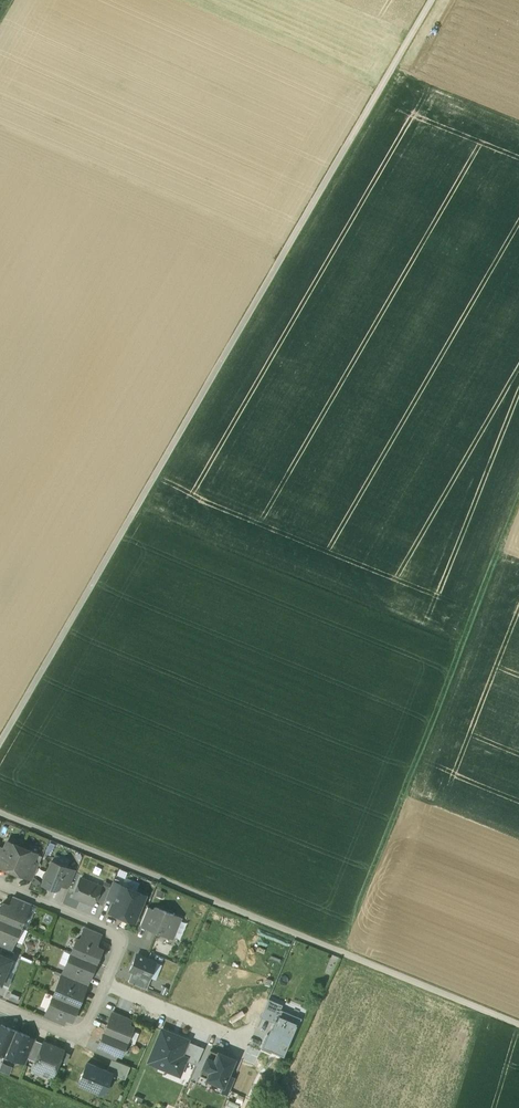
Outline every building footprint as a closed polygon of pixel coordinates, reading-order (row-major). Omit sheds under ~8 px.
[(7,841),(5,848),(0,859),(0,866),(12,871),(22,847),(7,841)] [(22,847),(12,871),(26,877),(27,874),(33,860),(36,853),(22,847)] [(52,861),(67,867),(69,861),(54,855),(52,861)] [(39,862),(33,860),(27,874),(33,877),(39,862)] [(67,867),(52,861),(42,883),(55,889),(59,887),(60,883),(67,867)] [(67,867),(60,883),(67,886),(74,870),(67,867)] [(101,886),(81,878),(73,896),(93,904),(101,886)] [(121,885),(113,881),(106,896),(115,900),(121,885)] [(145,895),(121,885),(115,900),(110,911),(134,921),(145,895)] [(30,903),(13,896),(9,905),(25,912),(25,913),(26,913),(30,903)] [(4,903),(0,904),(0,905),(0,918),(19,926),(25,913),(25,912),(9,905),(4,903)] [(148,907),(140,924),(147,927),(155,910),(148,907)] [(181,918),(156,907),(155,910),(147,927),(165,934),(166,934),(173,937),(180,918),(181,918)] [(0,918),(0,935),(13,941),(14,940),(19,926),(0,918)] [(101,933),(86,926),(80,939),(96,946),(101,933)] [(0,935),(0,946),(2,947),(11,950),(15,940),(14,940),(13,941),(0,935)] [(80,939),(77,938),(71,952),(96,963),(102,948),(96,946),(80,939)] [(2,947),(0,951),(0,954),(11,958),(14,952),(11,950),(2,947)] [(96,963),(71,952),(65,967),(71,969),(89,976),(90,977),(96,963)] [(1,983),(11,958),(0,954),(0,982),(1,983)] [(156,962),(136,954),(129,970),(132,971),(149,978),(150,977),(156,962)] [(89,976),(71,969),(68,976),(86,984),(89,976)] [(149,978),(132,971),(128,981),(146,989),(151,978),(150,977),(149,978)] [(86,984),(68,976),(65,983),(83,991),(86,984)] [(65,983),(59,981),(53,995),(78,1005),(84,991),(83,991),(65,983)] [(78,1005),(53,995),(47,1010),(66,1017),(72,1020),(78,1005)] [(261,1017),(274,1023),(275,1020),(273,1019),(277,1008),(281,1009),(283,1005),(269,999),(261,1017)] [(302,1018),(281,1009),(277,1008),(273,1019),(275,1020),(274,1023),(269,1034),(265,1044),(272,1047),(271,1050),(272,1051),(284,1055),(296,1028),(298,1029),(302,1018)] [(66,1017),(47,1010),(44,1017),(63,1025),(66,1017)] [(131,1019),(113,1011),(111,1017),(129,1025),(131,1019)] [(111,1017),(110,1017),(104,1031),(127,1041),(133,1026),(129,1025),(111,1017)] [(1,1024),(1,1025),(0,1027),(0,1052),(5,1055),(15,1030),(1,1024)] [(187,1040),(162,1029),(148,1062),(179,1074),(186,1060),(181,1058),(187,1040)] [(30,1036),(15,1030),(5,1055),(19,1060),(29,1037),(30,1036)] [(127,1041),(104,1031),(98,1045),(99,1046),(117,1053),(121,1055),(127,1041)] [(267,1034),(261,1048),(271,1053),(272,1051),(271,1050),(272,1047),(265,1044),(269,1034),(267,1034)] [(29,1037),(19,1060),(25,1064),(28,1058),(35,1040),(29,1037)] [(35,1040),(28,1058),(36,1061),(43,1043),(35,1040)] [(196,1064),(204,1047),(187,1040),(181,1058),(186,1060),(196,1064)] [(63,1050),(44,1042),(36,1061),(33,1068),(52,1076),(53,1075),(56,1074),(57,1069),(56,1067),(63,1050)] [(117,1053),(99,1046),(96,1052),(112,1058),(115,1059),(117,1053)] [(236,1059),(211,1049),(200,1075),(208,1078),(207,1079),(224,1086),(229,1075),(236,1059)] [(115,1059),(112,1058),(107,1071),(111,1073),(125,1078),(130,1066),(115,1059)] [(103,1071),(95,1067),(95,1066),(87,1063),(79,1082),(103,1092),(111,1073),(107,1071),(103,1070),(103,1071)] [(235,1078),(229,1075),(221,1092),(228,1094),(235,1078)] [(228,1107),(239,1107),(241,1104),(231,1100),(228,1107)]
